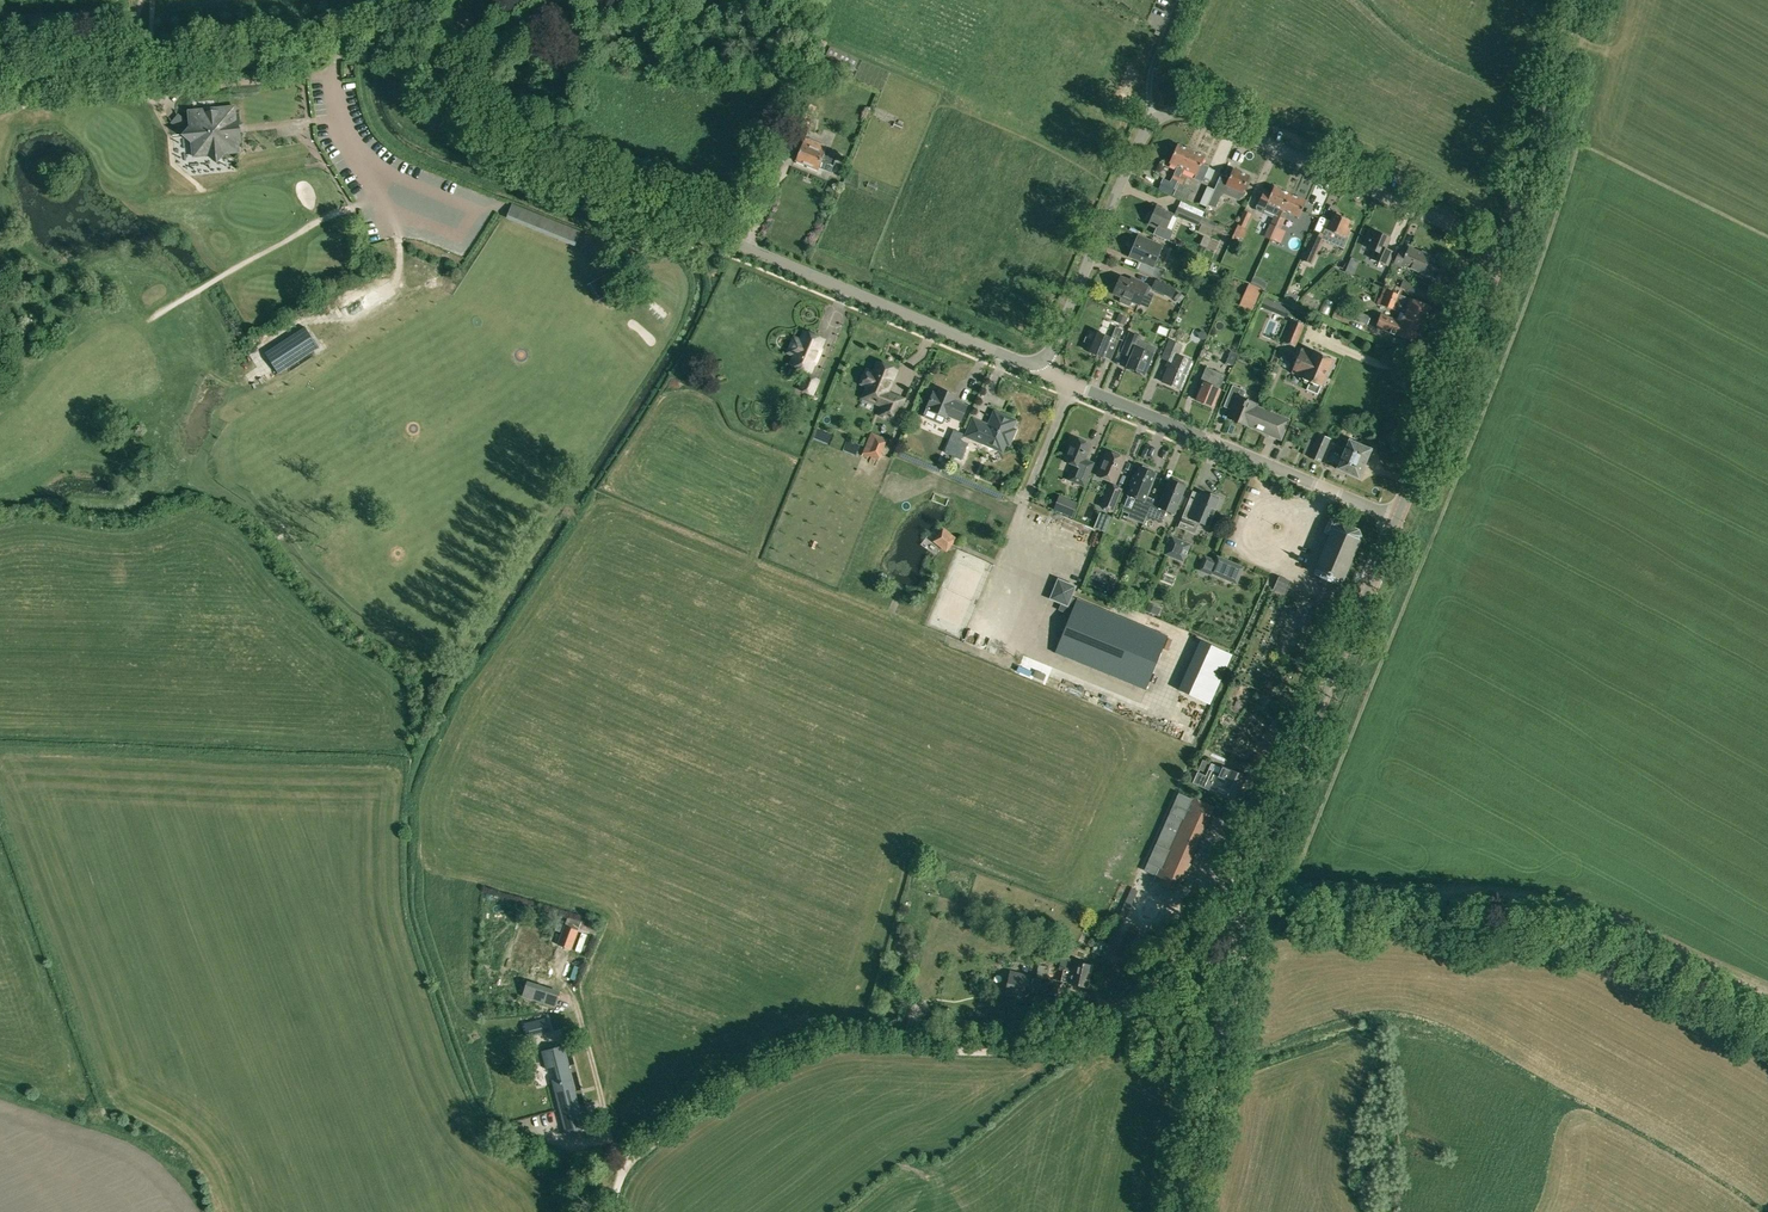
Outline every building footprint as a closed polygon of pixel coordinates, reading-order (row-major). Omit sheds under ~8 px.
[(798,121),(808,126),(817,107),(805,102),(798,121)] [(234,111),(231,108),(194,112),(191,115),(192,125),(182,117),(174,126),(186,135),(194,141),(195,152),(198,155),(209,154),(217,161),(224,152),(235,151),(238,148),(236,135),(234,133),(234,126),(235,124),(234,111)] [(369,126),(363,130),(369,141),(376,137),(369,126)] [(796,160),(819,169),(819,167),(832,172),(834,166),(837,156),(827,153),(825,152),(827,148),(805,139),(796,160)] [(1172,180),(1177,182),(1181,174),(1183,168),(1191,150),(1178,144),(1170,162),(1177,166),(1172,180)] [(1191,150),(1183,168),(1196,174),(1205,156),(1191,150)] [(1245,194),(1242,191),(1249,176),(1234,169),(1230,178),(1221,174),(1211,197),(1208,204),(1215,207),(1220,196),(1224,193),(1239,199),(1245,194)] [(1181,174),(1177,182),(1183,184),(1186,177),(1181,174)] [(867,187),(875,191),(877,186),(869,182),(867,187)] [(1175,187),(1170,185),(1162,182),(1158,189),(1172,194),(1175,187)] [(1178,184),(1173,195),(1186,200),(1191,189),(1178,184)] [(1257,204),(1256,207),(1257,210),(1259,212),(1262,212),(1265,210),(1275,214),(1270,224),(1275,226),(1280,217),(1283,210),(1290,194),(1274,187),(1271,194),(1264,191),(1259,204),(1257,204)] [(1208,204),(1211,197),(1204,194),(1199,206),(1205,209),(1208,204)] [(1283,210),(1299,217),(1306,201),(1290,194),(1283,210)] [(1149,213),(1147,219),(1148,221),(1150,221),(1149,224),(1159,229),(1160,227),(1166,229),(1172,213),(1156,206),(1153,213),(1151,212),(1149,213)] [(1175,215),(1199,225),(1200,223),(1202,217),(1178,206),(1175,215)] [(1244,211),(1238,225),(1245,228),(1251,214),(1244,211)] [(1252,214),(1241,238),(1248,242),(1260,217),(1252,214)] [(1305,250),(1304,253),(1302,259),(1312,263),(1315,257),(1316,255),(1323,239),(1344,248),(1348,237),(1345,236),(1349,228),(1347,228),(1350,220),(1334,214),(1331,221),(1327,220),(1322,234),(1314,230),(1305,250)] [(1200,223),(1202,224),(1215,229),(1217,223),(1202,217),(1200,223)] [(1270,238),(1281,243),(1286,231),(1281,229),(1286,220),(1280,217),(1275,226),(1270,238)] [(1202,224),(1199,231),(1212,236),(1215,229),(1202,224)] [(1392,252),(1385,249),(1390,238),(1369,229),(1365,238),(1370,240),(1367,247),(1374,250),(1371,258),(1380,262),(1387,265),(1392,252)] [(1202,235),(1199,244),(1207,247),(1211,239),(1202,235)] [(1138,236),(1130,256),(1144,262),(1141,270),(1140,271),(1159,279),(1163,270),(1153,266),(1160,248),(1161,245),(1138,236)] [(1475,253),(1468,246),(1463,252),(1470,259),(1475,253)] [(1223,259),(1227,252),(1218,247),(1214,254),(1223,259)] [(1399,251),(1393,265),(1400,268),(1402,264),(1418,271),(1417,275),(1430,280),(1436,266),(1427,262),(1430,255),(1422,251),(1421,253),(1409,248),(1406,254),(1399,251)] [(1121,277),(1114,293),(1121,297),(1120,300),(1121,302),(1128,305),(1131,304),(1132,301),(1139,304),(1147,285),(1138,281),(1136,284),(1121,277)] [(1155,280),(1151,288),(1172,297),(1176,288),(1155,280)] [(1250,284),(1240,305),(1253,311),(1262,290),(1250,284)] [(1385,294),(1397,299),(1394,306),(1406,310),(1405,312),(1424,320),(1429,306),(1387,290),(1385,294)] [(1288,291),(1284,300),(1295,305),(1299,296),(1288,291)] [(1179,292),(1174,299),(1179,303),(1184,296),(1179,292)] [(1381,314),(1376,327),(1415,342),(1424,320),(1405,312),(1406,310),(1394,306),(1397,299),(1385,294),(1383,300),(1379,298),(1377,303),(1401,313),(1398,321),(1381,314)] [(1265,297),(1261,306),(1267,309),(1271,300),(1265,297)] [(1354,310),(1338,303),(1332,316),(1348,324),(1354,310)] [(1290,308),(1284,305),(1280,314),(1286,317),(1290,308)] [(353,310),(354,321),(366,320),(365,309),(353,310)] [(1357,320),(1367,324),(1370,317),(1359,312),(1357,320)] [(1119,313),(1115,322),(1124,325),(1128,317),(1119,313)] [(1284,341),(1296,346),(1304,325),(1303,325),(1293,321),(1292,320),(1284,341)] [(278,373),(318,348),(305,327),(265,352),(278,373)] [(1113,355),(1123,330),(1116,327),(1111,338),(1097,333),(1090,351),(1104,357),(1106,352),(1113,355)] [(1199,332),(1198,335),(1199,338),(1203,340),(1206,338),(1207,336),(1206,332),(1203,331),(1199,332)] [(790,362),(809,370),(812,363),(814,364),(818,355),(816,354),(822,340),(803,332),(800,340),(795,338),(792,339),(788,350),(789,352),(793,354),(790,362)] [(1127,367),(1146,374),(1153,354),(1136,348),(1140,337),(1129,333),(1123,348),(1133,352),(1127,367)] [(1163,382),(1180,390),(1192,361),(1178,356),(1182,346),(1169,340),(1162,358),(1171,362),(1163,382)] [(1297,359),(1292,372),(1304,376),(1303,379),(1309,382),(1306,390),(1318,394),(1332,359),(1314,352),(1313,353),(1299,347),(1294,358),(1297,359)] [(1226,363),(1232,366),(1237,354),(1231,352),(1226,363)] [(867,370),(865,371),(860,381),(862,384),(866,386),(863,393),(884,402),(878,414),(894,421),(903,399),(886,392),(889,385),(887,384),(890,378),(892,378),(895,370),(876,362),(872,372),(867,370)] [(1195,399),(1212,406),(1225,375),(1206,367),(1200,381),(1202,382),(1195,399)] [(798,389),(811,395),(818,379),(805,374),(798,389)] [(1232,385),(1225,403),(1233,406),(1228,417),(1247,425),(1280,439),(1289,420),(1288,420),(1291,414),(1273,406),(1270,412),(1255,406),(1256,404),(1242,398),(1246,390),(1232,385)] [(945,416),(946,414),(960,419),(965,406),(951,400),(954,395),(939,389),(937,394),(932,392),(927,406),(931,407),(930,410),(945,416)] [(796,420),(806,410),(792,395),(781,405),(796,420)] [(983,442),(984,439),(1000,446),(1003,440),(1006,441),(1011,430),(1008,428),(1011,419),(995,412),(989,426),(973,420),(967,435),(983,442)] [(950,434),(957,439),(962,432),(955,427),(950,434)] [(871,433),(864,453),(879,459),(887,439),(871,433)] [(1303,447),(1307,436),(1300,433),(1296,444),(1303,447)] [(1308,457),(1320,462),(1329,440),(1318,435),(1308,457)] [(1068,480),(1084,486),(1094,463),(1085,459),(1091,444),(1074,437),(1064,461),(1074,465),(1068,480)] [(1349,440),(1337,468),(1359,478),(1367,457),(1371,449),(1349,440)] [(1097,475),(1115,482),(1125,458),(1124,458),(1107,451),(1097,475)] [(1129,484),(1132,486),(1123,507),(1146,516),(1152,501),(1145,498),(1155,473),(1153,473),(1154,470),(1143,465),(1142,468),(1139,467),(1136,476),(1133,475),(1129,484)] [(1152,501),(1146,516),(1161,522),(1166,510),(1174,513),(1178,504),(1180,505),(1184,496),(1181,495),(1185,486),(1183,485),(1184,482),(1173,478),(1172,480),(1170,480),(1160,504),(1152,501)] [(1110,484),(1101,506),(1112,511),(1121,489),(1110,484)] [(1179,526),(1195,533),(1199,522),(1208,525),(1215,507),(1217,508),(1222,498),(1211,493),(1210,496),(1202,492),(1195,508),(1187,505),(1179,526)] [(1059,496),(1053,510),(1072,518),(1078,504),(1059,496)] [(1094,524),(1109,530),(1116,515),(1101,509),(1094,524)] [(1342,580),(1360,536),(1359,525),(1342,518),(1337,520),(1338,515),(1332,513),(1330,516),(1325,527),(1327,528),(1327,529),(1331,530),(1331,529),(1332,530),(1316,569),(1322,571),(1322,572),(1324,573),(1322,577),(1333,581),(1334,577),(1336,578),(1336,577),(1342,580)] [(934,541),(947,551),(956,538),(943,529),(934,541)] [(1165,553),(1183,561),(1190,544),(1172,537),(1165,553)] [(1217,556),(1210,573),(1236,583),(1243,567),(1217,556)] [(1273,589),(1285,594),(1288,589),(1292,581),(1279,576),(1273,589)] [(1088,584),(1094,587),(1097,580),(1091,577),(1088,584)] [(1058,579),(1050,599),(1062,603),(1059,609),(1071,614),(1055,652),(1147,690),(1168,636),(1071,597),(1076,586),(1058,579)] [(1112,586),(1105,583),(1102,590),(1109,593),(1112,586)] [(1161,608),(1148,603),(1145,611),(1158,616),(1161,608)] [(1003,650),(1007,642),(999,638),(995,646),(1003,650)] [(1191,684),(1211,693),(1230,653),(1209,644),(1191,684)] [(1233,686),(1229,694),(1234,697),(1238,688),(1233,686)] [(1205,768),(1208,762),(1203,760),(1198,769),(1203,772),(1205,768)] [(1242,793),(1242,792),(1241,791),(1240,790),(1246,777),(1222,766),(1218,774),(1209,769),(1206,776),(1198,772),(1193,783),(1210,791),(1210,792),(1219,796),(1220,792),(1236,800),(1237,798),(1238,798),(1240,798),(1241,798),(1242,797),(1242,796),(1243,795),(1242,793)] [(1179,793),(1145,870),(1157,875),(1154,881),(1175,890),(1178,884),(1180,880),(1182,881),(1189,865),(1187,863),(1212,808),(1209,807),(1179,793)] [(1101,956),(1108,959),(1138,891),(1132,888),(1101,956)] [(557,945),(571,950),(579,931),(565,925),(557,945)] [(534,947),(527,966),(529,967),(528,969),(538,973),(539,970),(549,974),(555,957),(548,954),(551,947),(554,948),(558,938),(535,930),(532,939),(540,942),(538,948),(534,947)] [(518,944),(512,961),(527,966),(534,947),(538,948),(540,942),(532,939),(527,937),(523,946),(518,944)] [(1091,965),(1075,962),(1076,960),(1065,958),(1062,970),(1064,970),(1062,981),(1086,987),(1091,965)] [(1022,992),(1035,995),(1033,1001),(1046,1004),(1047,998),(1050,980),(1027,974),(1011,970),(1005,993),(1021,997),(1022,992)] [(527,984),(523,996),(543,1002),(547,991),(527,984)] [(525,1023),(524,1024),(528,1037),(537,1034),(534,1023),(525,1025),(525,1023)] [(586,1133),(563,1051),(541,1056),(546,1074),(554,1072),(557,1084),(552,1085),(566,1139),(586,1133)]
